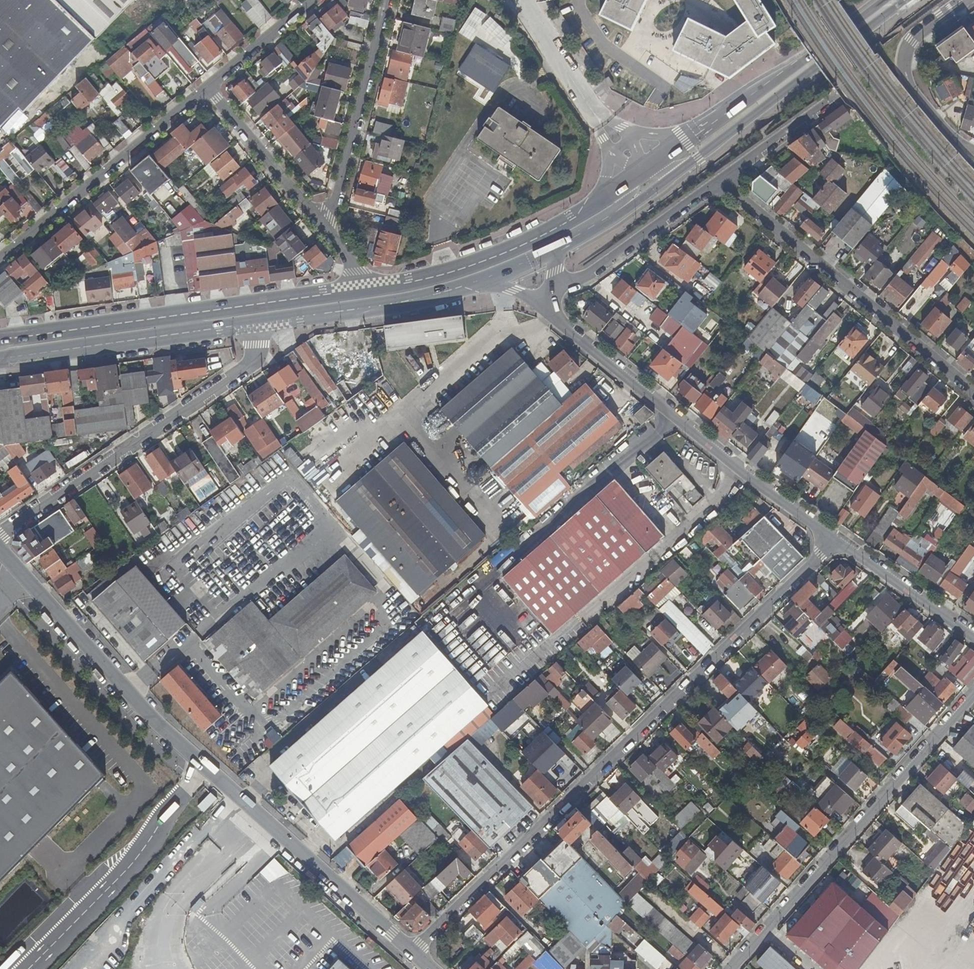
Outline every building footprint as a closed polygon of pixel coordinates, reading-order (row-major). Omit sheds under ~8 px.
[(43,91),(95,36),(57,0),(0,0),(0,50),(43,91)] [(95,36),(96,37),(132,0),(57,0),(95,36)] [(251,5),(247,0),(240,6),(245,11),(251,5)] [(247,0),(251,5),(252,7),(265,22),(271,17),(256,0),(247,0)] [(314,15),(319,20),(321,19),(330,29),(342,19),(342,18),(346,15),(338,6),(338,5),(337,3),(334,0),(332,0),(314,15)] [(338,5),(342,9),(348,4),(344,0),(340,0),(337,3),(338,5)] [(370,16),(359,14),(360,11),(362,12),(363,9),(365,10),(367,0),(350,0),(348,10),(346,9),(345,13),(347,16),(354,17),(369,21),(370,16)] [(437,1),(435,0),(416,0),(412,14),(432,19),(437,1)] [(604,13),(635,29),(649,0),(610,0),(604,13)] [(749,20),(729,37),(691,19),(676,50),(732,77),(777,43),(770,31),(779,27),(760,0),(737,0),(749,20)] [(243,12),(257,28),(265,22),(252,7),(251,5),(245,11),(243,12)] [(243,35),(222,9),(220,11),(218,9),(206,19),(229,47),(243,35)] [(319,39),(316,45),(317,46),(322,42),(327,49),(330,44),(333,38),(319,20),(314,15),(306,21),(319,39)] [(367,28),(369,21),(354,17),(352,25),(367,28)] [(439,31),(452,35),(456,21),(442,18),(439,31)] [(188,47),(179,37),(177,39),(164,23),(152,32),(166,48),(170,45),(172,43),(177,49),(174,51),(190,69),(199,61),(198,60),(191,51),(188,47)] [(426,57),(433,30),(408,24),(405,35),(409,36),(405,52),(426,57)] [(966,31),(973,42),(973,26),(966,31)] [(183,27),(176,33),(179,37),(188,47),(195,41),(183,27)] [(146,28),(126,45),(130,50),(150,33),(146,28)] [(965,29),(946,43),(937,49),(946,61),(950,58),(951,59),(952,58),(957,64),(973,52),(973,42),(966,31),(965,29)] [(401,51),(405,52),(409,36),(405,35),(401,51)] [(161,49),(162,48),(153,37),(150,40),(154,45),(155,43),(161,49)] [(209,37),(191,51),(198,60),(202,56),(208,63),(221,52),(209,37)] [(333,38),(330,44),(346,48),(348,42),(333,38)] [(150,40),(133,54),(140,62),(143,65),(161,49),(155,43),(154,45),(150,40)] [(281,42),(276,46),(278,49),(286,59),(290,64),(296,71),(301,77),(305,82),(305,84),(316,66),(327,49),(322,42),(317,46),(316,45),(312,50),(315,54),(298,67),(294,63),(293,58),(281,42)] [(459,70),(493,93),(510,66),(476,44),(459,70)] [(115,55),(107,62),(121,78),(133,68),(140,62),(133,54),(133,53),(131,54),(125,47),(116,55),(115,55)] [(286,59),(278,49),(261,62),(264,66),(260,70),(265,77),(286,59)] [(0,50),(0,127),(19,107),(24,111),(43,91),(0,50)] [(405,80),(412,55),(394,51),(388,75),(405,80)] [(111,70),(105,62),(98,68),(104,75),(111,70)] [(140,62),(133,68),(141,77),(148,71),(143,65),(140,62)] [(290,64),(278,73),(284,80),(296,71),(290,64)] [(330,64),(325,81),(325,85),(345,90),(350,70),(330,64)] [(322,70),(316,66),(305,84),(312,85),(323,88),(324,88),(325,85),(325,81),(316,79),(322,70)] [(92,73),(86,78),(99,93),(116,114),(120,111),(116,106),(129,96),(116,80),(109,85),(105,81),(102,84),(92,73)] [(686,94),(695,82),(682,73),(674,86),(686,94)] [(152,76),(145,81),(156,96),(163,90),(152,76)] [(290,86),(294,91),(305,82),(301,77),(290,86)] [(81,92),(69,102),(77,111),(99,93),(86,78),(76,86),(81,92)] [(260,88),(252,78),(246,83),(244,81),(232,91),(243,103),(260,88)] [(399,107),(406,82),(401,81),(393,79),(393,80),(385,78),(378,104),(387,107),(387,104),(398,107),(399,107)] [(953,78),(935,88),(944,105),(963,94),(953,78)] [(973,85),(973,79),(971,79),(965,96),(970,98),(973,90),(973,85)] [(324,88),(323,88),(316,117),(320,118),(333,121),(341,92),(324,88)] [(259,93),(249,101),(259,114),(279,97),(274,90),(264,98),(259,93)] [(307,106),(306,99),(298,105),(301,108),(302,110),(307,106)] [(60,112),(54,104),(46,111),(52,118),(60,112)] [(396,113),(398,107),(387,104),(387,107),(386,111),(396,113)] [(277,105),(260,120),(268,130),(286,116),(282,111),(277,105)] [(282,111),(286,116),(291,111),(294,109),(291,105),(282,111)] [(294,109),(291,111),(293,114),(301,108),(298,105),(294,109)] [(961,128),(969,130),(971,125),(972,122),(973,123),(973,109),(973,108),(967,107),(966,110),(964,117),(961,128)] [(516,166),(539,181),(560,149),(530,129),(531,128),(523,122),(522,123),(499,108),(478,140),(501,156),(516,166)] [(851,118),(843,109),(827,121),(829,122),(824,126),(823,124),(814,130),(815,131),(829,150),(835,152),(839,141),(834,139),(829,132),(833,129),(835,130),(851,118)] [(286,116),(268,130),(277,140),(280,137),(294,126),(288,118),(293,114),(291,111),(286,116)] [(46,112),(34,122),(40,129),(51,119),(46,112)] [(122,121),(128,129),(133,125),(127,117),(122,121)] [(122,121),(119,118),(113,122),(122,134),(128,129),(122,121)] [(320,118),(318,128),(325,129),(324,132),(336,135),(337,132),(341,133),(343,124),(333,121),(320,118)] [(94,123),(72,142),(88,161),(109,143),(94,123)] [(190,133),(182,123),(176,129),(187,141),(191,146),(209,131),(202,123),(190,133)] [(376,123),(373,133),(383,136),(388,137),(391,127),(376,123)] [(294,126),(280,137),(295,158),(311,146),(312,146),(296,125),(294,126)] [(210,163),(227,148),(212,128),(209,131),(191,146),(207,166),(210,163)] [(176,129),(170,134),(174,139),(175,138),(186,150),(191,146),(187,141),(176,129)] [(56,130),(44,140),(57,156),(69,146),(56,130)] [(829,150),(815,131),(790,148),(816,170),(820,167),(818,165),(826,159),(823,155),(826,153),(828,155),(836,158),(837,156),(842,158),(843,155),(835,152),(829,150)] [(398,161),(403,141),(388,137),(383,136),(378,156),(398,161)] [(177,142),(154,160),(162,170),(186,150),(175,138),(174,139),(177,142)] [(321,146),(337,150),(339,142),(322,138),(321,146)] [(11,140),(2,148),(3,149),(0,152),(0,169),(4,173),(7,170),(8,169),(2,161),(15,150),(26,164),(29,161),(28,160),(11,140)] [(420,160),(424,146),(417,144),(413,159),(420,160)] [(311,146),(295,158),(308,175),(319,167),(318,165),(322,162),(311,146)] [(55,162),(43,147),(28,160),(29,161),(40,175),(55,162)] [(211,165),(210,163),(207,166),(204,168),(210,176),(216,171),(224,179),(238,167),(226,152),(211,165)] [(855,158),(844,155),(842,160),(853,164),(855,158)] [(145,156),(127,171),(145,192),(163,178),(145,156)] [(513,170),(516,166),(501,156),(499,160),(513,170)] [(794,157),(778,173),(790,185),(806,169),(794,157)] [(845,171),(832,160),(820,174),(829,182),(813,201),(821,207),(830,215),(847,194),(834,184),(845,171)] [(363,161),(356,188),(358,189),(374,193),(381,165),(363,161)] [(232,177),(219,187),(227,197),(239,186),(244,183),(248,189),(257,182),(245,168),(233,178),(232,177)] [(883,169),(852,208),(873,225),(904,186),(883,169)] [(7,170),(4,173),(8,179),(12,176),(7,170)] [(217,176),(208,183),(213,189),(221,182),(217,176)] [(778,190),(761,176),(753,182),(752,192),(767,204),(778,190)] [(115,191),(126,204),(127,205),(139,194),(138,193),(141,191),(136,185),(133,187),(127,180),(115,191)] [(791,207),(803,192),(794,184),(781,199),(791,207)] [(179,190),(184,196),(188,193),(183,186),(179,190)] [(15,187),(9,192),(5,188),(0,193),(0,209),(1,208),(11,220),(20,213),(17,210),(21,207),(20,207),(27,201),(23,196),(15,187)] [(264,188),(249,200),(261,214),(276,203),(264,188)] [(374,193),(358,189),(355,199),(373,203),(376,193),(374,193)] [(910,195),(904,189),(899,195),(906,200),(910,195)] [(36,212),(42,208),(33,197),(28,191),(23,196),(27,201),(36,212)] [(98,210),(101,213),(104,211),(106,213),(118,203),(109,191),(93,204),(98,210)] [(158,214),(163,210),(148,192),(143,195),(158,214)] [(161,205),(173,220),(177,216),(188,208),(175,192),(161,205)] [(184,196),(195,208),(199,205),(189,193),(188,193),(184,196)] [(233,209),(243,200),(238,194),(228,203),(233,209)] [(813,201),(805,194),(795,206),(810,219),(821,207),(813,201)] [(910,195),(906,200),(916,208),(913,212),(916,214),(921,208),(910,195)] [(195,208),(200,215),(214,203),(209,196),(199,205),(195,208)] [(778,196),(769,206),(783,217),(791,207),(781,199),(778,196)] [(214,225),(223,229),(248,208),(249,203),(245,198),(243,200),(233,209),(214,225)] [(129,217),(134,214),(127,205),(126,204),(122,208),(124,211),(124,213),(126,215),(128,216),(129,217)] [(260,219),(277,239),(289,228),(292,226),(275,206),(260,219)] [(172,221),(180,230),(192,225),(204,220),(200,215),(195,208),(180,220),(177,216),(173,220),(172,221)] [(404,221),(406,216),(407,213),(389,208),(387,217),(404,221)] [(88,209),(73,222),(85,235),(91,230),(93,232),(102,225),(106,230),(111,226),(101,213),(98,210),(93,215),(88,209)] [(873,226),(852,209),(833,232),(854,249),(873,226)] [(719,214),(705,231),(712,237),(717,241),(724,246),(738,229),(719,214)] [(387,217),(386,217),(383,229),(402,233),(404,221),(387,217)] [(825,233),(809,220),(807,218),(801,226),(819,240),(825,233)] [(213,236),(232,233),(223,229),(214,225),(204,220),(192,225),(194,234),(212,232),(213,236)] [(53,239),(63,252),(64,254),(82,239),(70,224),(53,239)] [(240,286),(234,247),(232,233),(213,236),(212,232),(194,234),(192,225),(180,230),(189,293),(240,286)] [(133,251),(156,241),(144,226),(125,242),(133,251)] [(699,226),(680,250),(694,260),(701,251),(712,237),(705,231),(699,226)] [(292,259),(298,254),(305,248),(289,228),(277,239),(275,240),(276,242),(283,250),(291,259),(292,259)] [(370,241),(378,243),(381,232),(373,230),(370,241)] [(373,261),(394,265),(401,236),(381,231),(381,232),(378,243),(377,247),(371,246),(368,258),(374,259),(373,261)] [(706,255),(717,241),(712,237),(701,251),(706,255)] [(882,254),(884,252),(867,238),(856,252),(857,252),(854,256),(863,263),(853,276),(860,281),(882,254)] [(53,239),(52,239),(33,255),(43,268),(63,252),(53,239)] [(158,250),(156,241),(133,251),(134,261),(134,262),(134,263),(135,266),(135,270),(136,274),(143,275),(140,258),(158,250)] [(280,252),(283,250),(276,242),(274,244),(280,252)] [(270,258),(279,252),(272,243),(263,250),(270,258)] [(304,256),(318,274),(331,273),(334,259),(330,255),(326,258),(316,245),(304,256)] [(240,286),(270,280),(267,260),(243,264),(240,246),(234,247),(240,286)] [(680,250),(676,246),(669,255),(673,259),(666,267),(681,278),(695,261),(694,260),(680,250)] [(91,247),(85,252),(96,265),(103,260),(91,247)] [(884,252),(882,254),(887,258),(892,252),(887,248),(884,252)] [(123,256),(124,256),(120,249),(114,252),(117,259),(123,256)] [(767,274),(775,265),(759,252),(744,270),(761,283),(767,274)] [(292,259),(293,264),(301,258),(298,254),(292,259)] [(960,277),(970,266),(955,254),(946,265),(960,277)] [(673,259),(669,255),(662,263),(666,267),(673,259)] [(919,259),(914,255),(882,293),(900,307),(914,290),(899,278),(903,273),(906,275),(919,259)] [(122,275),(132,274),(132,270),(135,270),(135,266),(134,263),(134,262),(124,264),(123,256),(117,259),(107,263),(108,267),(111,266),(112,276),(122,275)] [(18,260),(5,271),(14,281),(26,270),(31,276),(37,270),(27,258),(20,263),(18,260)] [(151,264),(153,273),(160,272),(157,262),(151,264)] [(892,274),(877,262),(866,276),(881,288),(892,274)] [(78,270),(81,274),(89,270),(87,265),(83,267),(78,270)] [(5,288),(18,286),(14,281),(5,271),(0,275),(0,291),(5,288)] [(39,272),(23,286),(30,285),(48,283),(39,272)] [(665,285),(650,273),(639,286),(655,299),(660,292),(665,285)] [(772,278),(767,274),(761,283),(753,292),(758,296),(772,278)] [(128,275),(113,277),(114,285),(135,282),(134,276),(128,275)] [(111,277),(87,280),(90,303),(114,300),(111,277)] [(758,296),(772,308),(775,305),(788,288),(782,283),(780,285),(777,283),(772,278),(758,296)] [(802,307),(819,287),(810,280),(803,288),(800,286),(794,293),(797,295),(793,300),(802,307)] [(639,308),(647,299),(638,292),(637,293),(623,281),(612,292),(626,305),(630,300),(639,308)] [(29,299),(31,309),(35,309),(34,299),(40,294),(36,290),(41,285),(25,287),(22,289),(30,299),(29,299)] [(821,289),(791,325),(798,331),(813,312),(828,295),(823,290),(825,288),(823,286),(821,289)] [(5,309),(14,302),(19,307),(29,299),(20,287),(6,289),(0,293),(0,303),(5,309)] [(702,304),(709,296),(697,287),(690,295),(702,304)] [(665,295),(660,292),(655,299),(659,302),(665,295)] [(691,297),(684,292),(666,314),(691,334),(706,315),(688,301),(691,297)] [(962,315),(971,303),(965,298),(955,309),(962,315)] [(941,300),(937,306),(942,310),(946,304),(941,300)] [(584,319),(601,332),(613,317),(596,303),(584,319)] [(767,354),(791,324),(788,322),(772,308),(747,339),(767,354)] [(950,321),(935,308),(922,323),(938,336),(950,321)] [(655,323),(661,327),(669,316),(666,314),(663,312),(655,323)] [(826,322),(813,312),(798,331),(810,341),(826,322)] [(841,320),(833,314),(797,358),(805,364),(841,320)] [(674,338),(664,350),(689,370),(708,347),(691,334),(669,316),(661,327),(674,338)] [(407,324),(410,346),(464,339),(461,317),(407,324)] [(613,321),(604,333),(614,341),(624,329),(613,321)] [(407,324),(385,327),(388,349),(410,346),(407,324)] [(791,325),(767,354),(786,370),(810,341),(798,331),(791,325)] [(867,340),(852,328),(838,346),(853,358),(867,340)] [(632,334),(626,329),(613,345),(626,355),(633,347),(626,342),(632,334)] [(962,354),(972,341),(957,329),(946,341),(962,354)] [(309,347),(319,362),(328,356),(324,348),(336,340),(335,335),(316,337),(306,344),(309,347)] [(972,341),(962,354),(956,361),(970,372),(973,367),(973,353),(972,351),(973,348),(973,339),(972,341)] [(332,381),(322,367),(321,367),(308,348),(309,347),(306,344),(297,350),(313,373),(314,372),(328,390),(329,389),(335,385),(332,381)] [(488,522),(506,543),(629,437),(622,428),(585,386),(562,406),(548,390),(561,379),(564,383),(579,370),(564,353),(549,366),(555,372),(551,376),(541,364),(532,372),(512,349),(489,370),(476,355),(429,396),(478,452),(449,478),(482,516),(488,522)] [(376,350),(352,367),(356,374),(379,358),(376,350)] [(675,377),(680,381),(689,370),(664,350),(651,367),(668,380),(679,367),(681,369),(675,377)] [(767,354),(759,363),(773,374),(771,376),(775,379),(773,381),(775,383),(780,377),(786,370),(767,354)] [(864,354),(863,355),(874,364),(876,363),(864,354)] [(863,355),(846,376),(862,390),(867,384),(869,386),(884,369),(876,363),(874,364),(863,355)] [(176,401),(170,357),(156,359),(157,365),(155,365),(156,372),(146,373),(147,384),(158,382),(160,396),(168,395),(169,406),(176,401)] [(379,358),(356,374),(364,391),(384,377),(379,358)] [(919,365),(911,358),(901,371),(909,377),(915,369),(919,365)] [(206,360),(172,365),(174,382),(182,380),(199,378),(199,376),(208,375),(206,360)] [(919,365),(915,369),(918,371),(903,390),(901,388),(891,400),(893,402),(894,401),(897,404),(906,393),(910,396),(908,399),(917,407),(921,402),(932,389),(935,386),(928,380),(933,376),(919,365)] [(116,367),(95,370),(98,389),(99,401),(106,400),(105,397),(105,391),(120,389),(116,367)] [(352,367),(332,381),(335,385),(336,387),(356,374),(352,367)] [(98,389),(95,370),(78,372),(80,382),(85,381),(86,385),(88,384),(89,391),(98,389)] [(786,370),(780,377),(800,393),(806,385),(798,379),(786,370)] [(66,424),(53,426),(54,440),(68,438),(78,436),(76,420),(77,420),(76,413),(70,371),(60,373),(63,393),(64,392),(69,392),(70,396),(65,397),(66,409),(64,411),(66,424)] [(303,371),(297,376),(319,407),(321,411),(329,406),(315,387),(314,387),(303,371)] [(805,371),(798,379),(806,385),(813,377),(805,371)] [(55,373),(45,375),(50,406),(54,406),(53,394),(58,393),(55,373)] [(60,373),(55,373),(58,393),(63,393),(60,373)] [(147,384),(146,373),(121,376),(124,394),(124,398),(128,427),(135,426),(132,407),(150,404),(147,384)] [(715,378),(709,385),(716,390),(725,379),(721,376),(721,375),(719,373),(715,378)] [(356,374),(336,387),(347,403),(364,391),(356,374)] [(690,374),(685,381),(691,387),(697,380),(690,374)] [(22,389),(27,420),(35,419),(32,402),(31,402),(30,395),(33,395),(34,398),(38,397),(38,394),(42,394),(45,418),(51,417),(50,406),(45,375),(21,378),(22,389)] [(685,381),(678,390),(694,403),(706,387),(707,388),(709,385),(715,378),(712,376),(704,386),(697,380),(691,387),(685,381)] [(182,380),(174,382),(175,390),(184,389),(182,380)] [(271,383),(249,398),(263,419),(285,404),(271,383)] [(335,385),(329,389),(342,407),(347,403),(336,387),(335,385)] [(877,387),(876,390),(883,396),(885,394),(877,387)] [(22,389),(0,392),(0,408),(5,447),(16,445),(30,443),(27,420),(22,389)] [(946,401),(932,389),(921,402),(936,414),(946,401)] [(874,417),(890,398),(885,394),(883,396),(876,390),(861,407),(869,413),(874,417)] [(705,395),(695,407),(702,412),(711,419),(727,400),(721,395),(719,398),(714,403),(712,401),(714,399),(709,395),(707,397),(705,395)] [(106,400),(99,401),(101,410),(104,429),(104,433),(129,429),(128,427),(124,398),(109,400),(109,396),(105,397),(106,400)] [(294,401),(286,406),(295,419),(303,415),(294,401)] [(903,401),(898,408),(909,416),(914,408),(903,401)] [(733,416),(723,407),(712,421),(708,426),(727,442),(732,436),(752,412),(742,404),(733,416)] [(234,406),(227,410),(233,420),(236,424),(243,419),(234,406)] [(828,406),(819,418),(828,425),(835,418),(831,415),(834,411),(828,406)] [(319,407),(298,423),(305,433),(326,418),(321,411),(319,407)] [(642,426),(654,415),(644,407),(633,416),(642,426)] [(961,432),(972,419),(959,408),(948,421),(953,425),(949,429),(953,433),(957,428),(961,432)] [(77,420),(79,436),(104,433),(104,429),(101,410),(76,413),(77,420)] [(752,412),(732,436),(747,448),(757,435),(745,425),(745,424),(748,422),(753,416),(755,413),(752,411),(752,412)] [(702,412),(698,417),(708,426),(712,421),(711,419),(702,412)] [(770,429),(780,417),(774,413),(765,424),(770,429)] [(874,417),(869,413),(863,421),(870,426),(871,424),(876,418),(874,417)] [(846,416),(841,422),(854,432),(859,426),(846,416)] [(35,419),(27,420),(30,443),(54,440),(53,426),(51,417),(45,418),(35,419)] [(221,427),(212,433),(215,437),(222,448),(230,443),(232,444),(233,443),(234,443),(236,442),(238,445),(246,439),(236,424),(233,420),(230,420),(226,423),(225,426),(222,428),(221,427)] [(282,446),(264,420),(245,434),(263,459),(282,446)] [(944,426),(939,421),(929,432),(935,437),(944,426)] [(865,431),(880,442),(885,435),(871,424),(870,426),(865,431)] [(973,446),(973,425),(963,437),(973,446)] [(877,459),(886,447),(880,442),(865,431),(834,474),(832,478),(853,493),(877,459)] [(222,448),(215,437),(204,444),(232,485),(242,478),(236,470),(222,448)] [(793,440),(774,467),(796,482),(815,456),(793,440)] [(376,466),(336,500),(417,594),(485,536),(476,526),(471,520),(403,442),(398,447),(376,466)] [(373,462),(376,466),(398,447),(395,443),(373,462)] [(765,448),(758,443),(747,457),(755,464),(768,448),(766,447),(765,448)] [(11,455),(13,458),(21,453),(16,445),(5,447),(11,455)] [(0,451),(0,462),(1,463),(3,462),(11,455),(5,447),(0,451)] [(292,449),(285,455),(304,476),(310,471),(292,449)] [(168,465),(170,464),(161,450),(147,459),(153,468),(152,470),(154,473),(155,472),(156,473),(168,465)] [(209,475),(193,451),(185,456),(187,460),(175,468),(175,469),(186,485),(186,486),(188,484),(191,488),(209,475)] [(56,460),(51,452),(28,467),(40,484),(57,472),(51,463),(56,460)] [(664,453),(645,469),(666,494),(673,488),(680,496),(692,485),(664,453)] [(10,473),(19,467),(13,458),(11,455),(3,462),(10,473)] [(172,465),(175,468),(187,460),(185,456),(172,465)] [(280,456),(274,462),(281,471),(288,465),(280,456)] [(259,459),(252,464),(255,469),(263,464),(259,459)] [(834,474),(814,460),(802,476),(802,477),(822,492),(832,478),(834,474)] [(905,462),(898,471),(904,475),(895,487),(910,498),(913,493),(917,488),(919,484),(924,477),(905,462)] [(255,469),(252,464),(245,468),(249,473),(255,469)] [(128,472),(121,477),(136,499),(153,488),(137,465),(130,470),(128,472)] [(243,465),(236,470),(242,478),(249,473),(245,468),(243,465)] [(2,514),(35,491),(19,467),(10,473),(19,485),(11,491),(7,485),(0,490),(0,514),(2,514)] [(186,485),(175,469),(171,471),(170,472),(182,488),(186,485)] [(933,477),(928,473),(924,477),(930,481),(933,477)] [(924,477),(919,484),(939,499),(944,493),(930,481),(924,477)] [(158,478),(152,479),(164,497),(169,493),(158,478)] [(613,479),(595,496),(645,553),(663,537),(613,479)] [(105,485),(98,490),(106,500),(107,502),(113,498),(105,485)] [(96,486),(89,492),(92,496),(88,499),(95,508),(106,500),(98,490),(96,486)] [(864,518),(880,497),(864,486),(858,496),(849,508),(864,518)] [(924,493),(917,488),(913,493),(913,494),(919,498),(924,493)] [(964,508),(944,493),(939,499),(938,502),(959,517),(964,508)] [(919,498),(913,494),(898,515),(904,518),(905,519),(919,498)] [(645,553),(595,496),(587,502),(501,578),(551,635),(645,553)] [(76,500),(67,506),(71,512),(68,513),(77,525),(87,518),(76,500)] [(152,524),(137,502),(122,513),(127,520),(125,521),(135,535),(143,530),(145,529),(152,524)] [(898,514),(903,507),(896,502),(873,533),(880,539),(892,522),(898,514)] [(738,534),(741,537),(763,518),(755,509),(743,520),(747,525),(738,534)] [(61,510),(55,514),(59,520),(65,515),(61,510)] [(848,514),(841,510),(833,521),(840,525),(848,514)] [(898,515),(898,514),(892,522),(898,526),(904,518),(898,515)] [(482,516),(471,520),(476,526),(488,522),(482,516)] [(737,541),(732,545),(753,566),(760,560),(771,572),(781,581),(805,559),(764,517),(763,518),(741,537),(737,541)] [(165,522),(155,528),(161,537),(170,530),(165,522)] [(697,537),(704,545),(711,538),(720,548),(713,554),(717,559),(732,545),(737,541),(735,539),(733,541),(714,522),(697,537)] [(54,541),(42,523),(17,540),(17,547),(32,563),(57,545),(54,541)] [(83,534),(92,546),(101,539),(92,527),(83,534)] [(58,538),(54,541),(57,545),(66,538),(60,530),(55,533),(58,538)] [(883,543),(899,555),(908,543),(903,539),(893,532),(889,536),(889,535),(883,543)] [(915,567),(931,546),(915,534),(911,539),(908,543),(899,555),(894,564),(914,578),(916,574),(914,572),(917,568),(915,567)] [(914,572),(916,574),(918,572),(930,555),(935,548),(931,546),(915,567),(917,568),(914,572)] [(42,561),(55,579),(69,569),(56,551),(42,561)] [(946,567),(930,555),(918,572),(935,583),(946,567)] [(378,593),(346,556),(270,621),(302,658),(378,593)] [(658,570),(662,575),(674,586),(689,574),(673,558),(658,570)] [(752,595),(756,599),(763,592),(752,580),(754,577),(754,574),(758,570),(765,578),(771,572),(760,560),(753,566),(738,581),(752,595)] [(954,565),(939,586),(957,599),(966,585),(952,575),(958,568),(954,565)] [(840,566),(829,576),(841,588),(854,575),(848,569),(845,571),(840,566)] [(138,568),(118,582),(128,593),(128,594),(169,641),(169,640),(170,641),(188,626),(138,568)] [(752,595),(738,581),(728,570),(715,582),(722,589),(723,588),(727,591),(723,595),(737,609),(752,595)] [(648,589),(644,584),(638,589),(645,596),(654,605),(670,590),(674,586),(662,575),(648,589)] [(114,577),(90,597),(146,661),(170,641),(169,640),(169,641),(128,594),(128,593),(118,582),(114,577)] [(72,578),(59,585),(64,592),(76,585),(72,578)] [(817,590),(809,582),(791,599),(796,604),(811,620),(818,613),(819,613),(808,601),(817,593),(816,591),(817,590)] [(823,582),(819,585),(827,593),(830,589),(823,582)] [(849,583),(834,599),(840,605),(855,588),(849,583)] [(674,586),(670,590),(674,595),(678,591),(674,586)] [(632,595),(617,607),(626,615),(633,608),(636,611),(643,604),(640,602),(645,596),(638,589),(632,595)] [(972,589),(961,604),(964,606),(963,607),(973,615),(973,591),(972,589)] [(891,623),(903,610),(887,595),(865,618),(875,626),(882,633),(882,632),(891,623)] [(864,609),(872,601),(867,597),(860,605),(864,609)] [(717,601),(702,615),(716,630),(721,626),(728,619),(731,622),(735,626),(741,620),(727,605),(724,608),(717,601)] [(302,658),(270,621),(254,602),(214,635),(213,633),(207,638),(209,640),(211,643),(216,638),(263,692),(302,658)] [(665,603),(658,609),(704,656),(711,649),(675,613),(677,612),(672,607),(670,608),(665,603)] [(811,620),(796,604),(788,611),(792,615),(786,620),(788,622),(783,627),(793,638),(811,620)] [(916,622),(903,610),(891,623),(898,629),(901,626),(907,631),(916,622)] [(835,631),(818,613),(811,620),(832,642),(843,631),(839,627),(835,631)] [(728,619),(721,626),(724,629),(731,622),(728,619)] [(657,628),(651,634),(662,645),(677,631),(669,623),(666,626),(664,624),(661,628),(663,629),(660,632),(657,628)] [(889,639),(898,629),(891,623),(882,632),(889,639)] [(597,625),(577,643),(585,650),(590,645),(598,653),(612,641),(597,625)] [(917,640),(913,637),(911,639),(918,645),(919,644),(921,645),(922,644),(927,647),(925,649),(928,651),(929,649),(932,652),(943,639),(940,637),(943,633),(934,625),(931,629),(928,627),(917,640)] [(495,716),(486,705),(423,632),(346,700),(271,767),(283,780),(335,839),(346,829),(429,756),(438,766),(446,759),(468,740),(490,720),(495,716)] [(211,643),(209,640),(202,646),(251,703),(263,692),(216,638),(211,643)] [(956,641),(941,661),(946,664),(944,667),(966,686),(973,677),(973,652),(971,650),(968,654),(968,653),(954,669),(950,665),(964,646),(956,641)] [(652,643),(632,662),(647,677),(666,658),(652,643)] [(688,646),(682,652),(691,660),(696,655),(688,646)] [(818,649),(810,656),(816,661),(823,654),(818,649)] [(786,666),(771,650),(764,657),(779,673),(786,666)] [(764,657),(753,668),(767,683),(768,684),(779,673),(764,657)] [(555,662),(548,669),(552,674),(545,680),(541,675),(536,680),(548,693),(565,711),(571,706),(555,689),(561,683),(559,680),(565,673),(555,662)] [(829,678),(818,665),(805,677),(817,690),(829,678)] [(179,666),(163,680),(205,731),(222,717),(179,666)] [(626,666),(612,680),(627,695),(641,682),(626,666)] [(767,683),(753,668),(745,675),(740,679),(733,687),(747,702),(753,696),(758,696),(761,693),(761,689),(767,683)] [(733,687),(721,674),(714,681),(721,690),(724,693),(722,694),(729,701),(719,710),(733,725),(738,731),(757,713),(747,702),(733,687)] [(0,697),(0,895),(111,781),(18,678),(0,697)] [(956,688),(945,678),(932,691),(943,702),(956,688)] [(520,705),(524,710),(530,704),(533,707),(548,693),(536,680),(535,680),(514,699),(520,705)] [(589,683),(583,689),(593,700),(599,694),(589,683)] [(611,719),(579,686),(572,693),(577,698),(572,703),(584,716),(577,723),(579,725),(592,738),(611,719)] [(942,704),(925,689),(912,703),(914,705),(907,712),(912,716),(923,725),(942,704)] [(620,691),(607,703),(622,719),(635,707),(620,691)] [(490,720),(499,729),(524,710),(520,705),(514,699),(495,716),(490,720)] [(907,712),(901,706),(893,715),(904,725),(912,716),(907,712)] [(719,710),(716,709),(702,723),(708,730),(707,731),(717,741),(733,725),(719,710)] [(719,752),(688,719),(681,725),(680,724),(674,729),(672,732),(670,734),(685,749),(695,739),(713,758),(719,752)] [(803,721),(801,719),(794,726),(797,728),(803,721)] [(490,720),(468,740),(478,750),(499,729),(490,720)] [(819,742),(823,739),(811,727),(803,721),(797,728),(804,735),(796,743),(802,748),(813,736),(819,742)] [(848,741),(856,733),(841,721),(834,729),(848,741)] [(895,723),(879,741),(894,755),(910,736),(895,723)] [(592,738),(579,725),(572,731),(578,738),(573,742),(584,754),(596,743),(592,738)] [(548,726),(542,731),(544,732),(554,742),(560,735),(555,730),(554,732),(548,726)] [(954,749),(973,766),(973,726),(954,749)] [(578,738),(572,731),(567,736),(573,742),(578,738)] [(554,742),(544,732),(522,753),(553,784),(559,779),(552,771),(551,770),(550,767),(558,760),(560,761),(561,761),(569,769),(575,764),(554,742)] [(885,759),(856,733),(848,741),(864,754),(879,766),(885,759)] [(739,762),(733,767),(745,779),(764,758),(742,736),(736,742),(740,747),(742,745),(744,747),(742,749),(754,761),(750,764),(746,759),(741,764),(739,762)] [(478,750),(468,740),(446,759),(448,761),(452,766),(453,767),(511,827),(533,807),(478,750)] [(664,743),(648,757),(656,765),(661,771),(677,756),(664,743)] [(802,748),(796,743),(792,747),(798,752),(802,748)] [(777,764),(791,749),(785,745),(772,759),(777,764)] [(239,767),(243,771),(258,759),(254,754),(239,767)] [(629,768),(641,780),(653,769),(653,773),(660,780),(664,784),(669,779),(661,771),(656,765),(654,767),(642,755),(629,768)] [(446,759),(438,766),(423,779),(473,830),(488,846),(490,848),(511,827),(453,767),(442,778),(437,772),(448,761),(446,759)] [(552,771),(561,761),(560,761),(558,760),(550,767),(551,770),(552,771)] [(452,766),(448,761),(437,772),(442,778),(453,767),(452,766)] [(867,776),(852,763),(839,778),(854,791),(867,776)] [(958,779),(941,764),(933,774),(931,772),(926,778),(945,794),(958,779)] [(537,770),(521,786),(540,805),(556,789),(537,770)] [(870,778),(867,776),(854,791),(856,793),(870,778)] [(669,791),(675,785),(669,779),(664,784),(660,780),(657,784),(664,791),(667,789),(669,791)] [(841,814),(854,800),(833,783),(815,803),(828,814),(834,808),(841,814)] [(626,784),(610,800),(623,814),(639,798),(626,784)] [(970,827),(921,785),(902,806),(921,822),(928,828),(939,838),(943,841),(952,849),(970,827)] [(809,798),(801,791),(797,796),(805,803),(809,798)] [(204,813),(218,799),(211,793),(198,807),(204,813)] [(961,803),(973,813),(973,812),(973,799),(969,794),(961,803)] [(607,798),(593,812),(603,822),(617,809),(607,798)] [(401,800),(348,848),(364,866),(384,849),(417,818),(401,800)] [(700,810),(691,801),(671,820),(679,829),(700,810)] [(914,830),(921,822),(902,806),(896,813),(914,830)] [(798,814),(792,820),(799,826),(801,824),(814,835),(829,819),(815,807),(810,813),(808,812),(806,814),(808,815),(806,818),(804,820),(798,814)] [(564,839),(570,844),(591,824),(575,808),(554,828),(564,839)] [(420,818),(393,843),(412,863),(438,838),(439,838),(431,830),(420,818)] [(792,820),(791,819),(773,839),(796,859),(796,860),(799,863),(800,863),(808,854),(806,852),(811,846),(809,844),(808,844),(795,833),(800,827),(799,826),(792,820)] [(711,825),(706,820),(700,827),(705,832),(711,825)] [(439,838),(438,838),(444,843),(451,837),(438,824),(431,830),(439,838)] [(939,838),(928,828),(925,832),(936,841),(939,838)] [(590,839),(598,831),(596,829),(588,837),(590,839)] [(903,843),(887,829),(869,850),(877,857),(884,864),(901,845),(903,843)] [(488,846),(473,830),(460,842),(476,858),(488,846)] [(621,855),(598,831),(590,839),(625,875),(633,867),(621,855)] [(822,831),(814,839),(823,847),(831,839),(822,831)] [(673,846),(677,850),(688,839),(684,834),(673,846)] [(782,848),(770,837),(762,847),(769,853),(773,848),(778,852),(782,848)] [(749,855),(730,838),(725,844),(744,861),(749,855)] [(570,844),(564,839),(543,860),(606,925),(616,914),(626,904),(627,904),(614,890),(585,861),(577,852),(570,844)] [(952,849),(943,841),(925,862),(936,871),(952,849)] [(676,861),(683,867),(698,850),(688,842),(679,851),(682,854),(676,861)] [(333,858),(342,867),(354,855),(345,846),(333,858)] [(577,852),(585,861),(590,857),(582,848),(577,852)] [(628,848),(621,855),(633,867),(634,869),(635,870),(647,882),(654,875),(628,848)] [(386,849),(368,865),(382,880),(399,864),(386,849)] [(796,860),(784,850),(771,865),(786,878),(799,863),(796,860)] [(288,867),(276,855),(259,872),(271,884),(288,867)] [(457,857),(443,871),(449,877),(455,870),(458,870),(466,878),(471,872),(457,857)] [(884,864),(877,857),(864,872),(880,886),(893,872),(884,864)] [(543,860),(541,858),(519,878),(581,943),(585,947),(602,930),(606,925),(543,860)] [(634,869),(633,867),(625,875),(626,876),(634,869)] [(405,870),(387,886),(406,906),(411,901),(424,889),(405,870)] [(842,884),(850,874),(845,870),(837,880),(842,884)] [(935,883),(943,874),(938,871),(931,880),(935,883)] [(657,872),(650,881),(656,886),(663,878),(657,872)] [(758,873),(745,888),(749,892),(761,902),(774,887),(758,873)] [(617,888),(614,890),(627,904),(636,894),(647,882),(639,874),(622,892),(617,888)] [(842,886),(862,904),(871,893),(851,875),(842,886)] [(447,886),(437,876),(431,882),(441,892),(447,886)] [(702,881),(697,886),(704,893),(709,887),(702,881)] [(789,935),(828,968),(859,968),(892,931),(834,881),(789,935)] [(431,902),(441,892),(431,882),(424,889),(411,901),(406,906),(395,916),(410,930),(413,927),(420,927),(431,915),(435,915),(440,911),(431,902)] [(519,883),(505,897),(523,915),(537,901),(519,883)] [(735,928),(744,936),(749,931),(748,931),(739,923),(738,925),(724,914),(726,912),(704,893),(697,886),(695,885),(688,892),(714,915),(718,912),(723,916),(710,930),(723,942),(735,928)] [(909,885),(891,905),(902,915),(919,894),(909,885)] [(490,891),(470,910),(485,925),(483,927),(485,929),(497,918),(495,915),(500,910),(489,898),(493,895),(490,891)] [(761,902),(749,892),(740,903),(752,913),(761,902)] [(696,945),(636,894),(627,904),(626,904),(673,945),(700,968),(711,955),(698,944),(696,945)] [(698,908),(689,919),(699,927),(708,917),(698,908)] [(737,909),(731,916),(739,923),(748,931),(754,924),(737,909)] [(490,935),(496,942),(501,937),(514,924),(518,920),(508,910),(505,914),(508,917),(494,931),(490,935)] [(615,933),(625,922),(616,914),(606,925),(611,930),(615,933)] [(463,934),(474,944),(484,935),(473,924),(463,934)] [(514,924),(501,937),(508,945),(521,931),(514,924)] [(611,930),(606,925),(602,930),(611,937),(611,930)] [(541,954),(546,949),(527,930),(520,938),(525,943),(527,943),(532,947),(537,952),(532,957),(529,954),(515,968),(527,968),(541,954)] [(502,950),(508,945),(501,937),(496,942),(483,955),(491,963),(503,951),(502,950)] [(507,961),(525,943),(520,938),(498,960),(502,964),(505,960),(507,961)] [(585,947),(581,943),(572,952),(577,957),(577,956),(585,947)] [(673,945),(668,950),(680,960),(682,957),(684,959),(677,968),(678,968),(701,968),(700,968),(673,945)] [(585,947),(577,956),(581,960),(585,955),(585,947)] [(654,947),(645,958),(658,968),(659,968),(662,965),(665,967),(664,968),(671,968),(674,965),(654,947)] [(758,962),(767,968),(796,968),(771,947),(758,962)] [(541,954),(555,968),(565,968),(546,949),(541,954)] [(460,968),(468,968),(477,960),(472,955),(459,968),(460,968)] [(491,963),(483,955),(477,960),(468,968),(485,968),(491,963)] [(599,955),(599,958),(589,958),(589,968),(608,968),(608,956),(599,955)] [(489,968),(507,968),(502,964),(498,960),(489,968)] [(611,960),(611,968),(623,968),(623,961),(611,960)]
